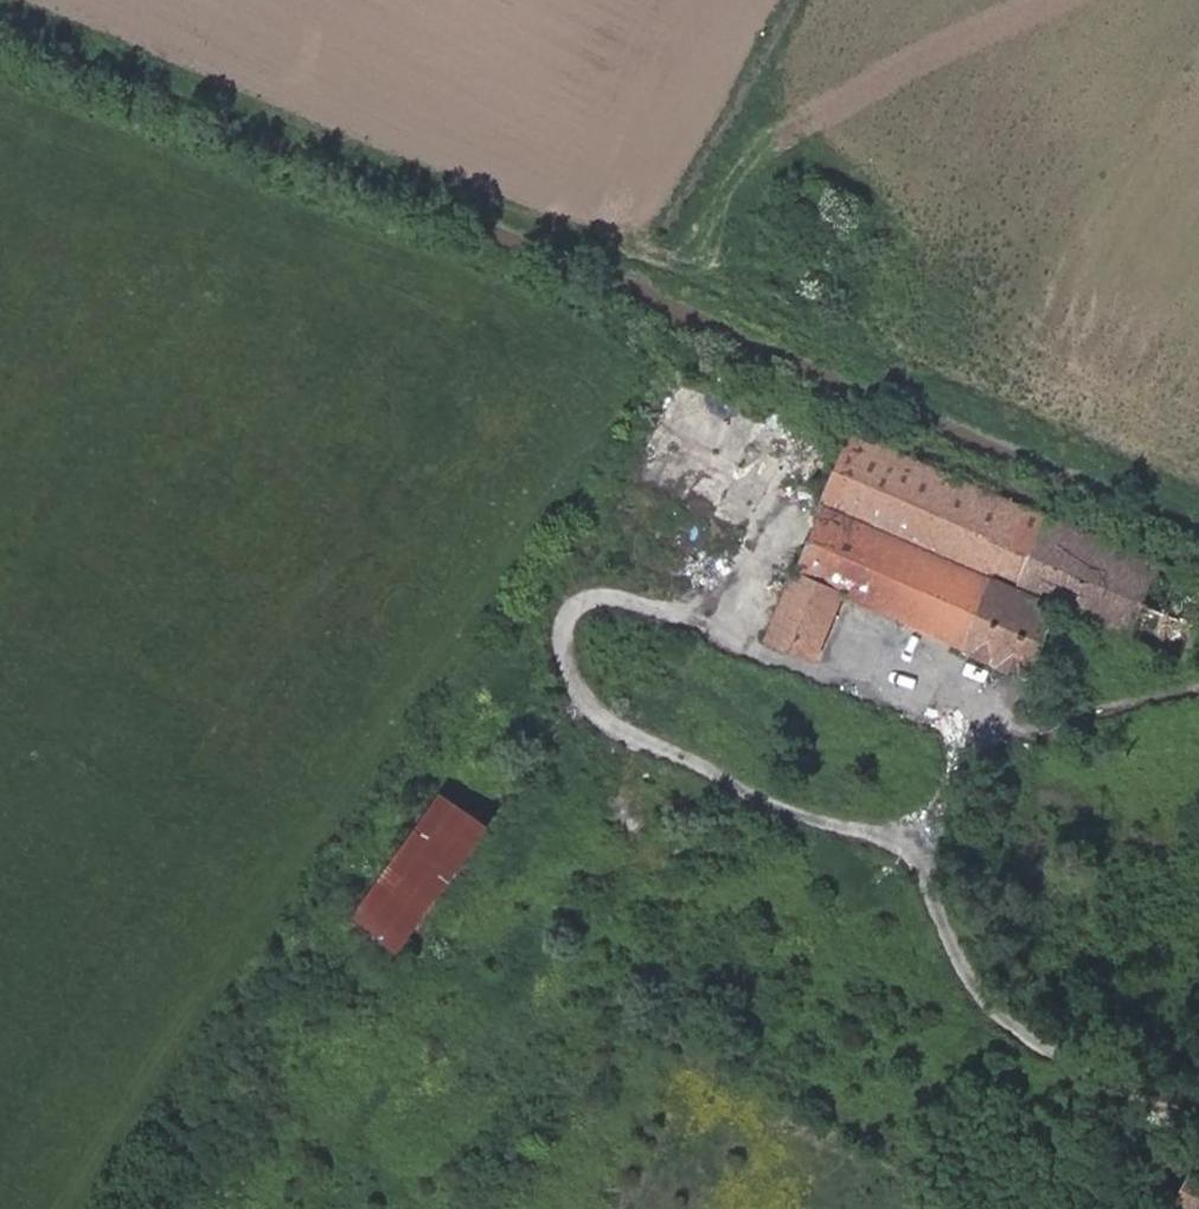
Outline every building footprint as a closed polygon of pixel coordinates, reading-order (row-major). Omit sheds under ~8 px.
[(866,603),(1042,671),(1064,614),(1193,665),(1198,651),(1198,566),(827,406),(820,416),(797,405),(789,423),(853,451),(768,638),(839,666),(866,603)] [(409,958),(495,828),(442,793),(356,923),(409,958)] [(1190,1208),(1198,1208),(1198,1186),(1190,1208)]
